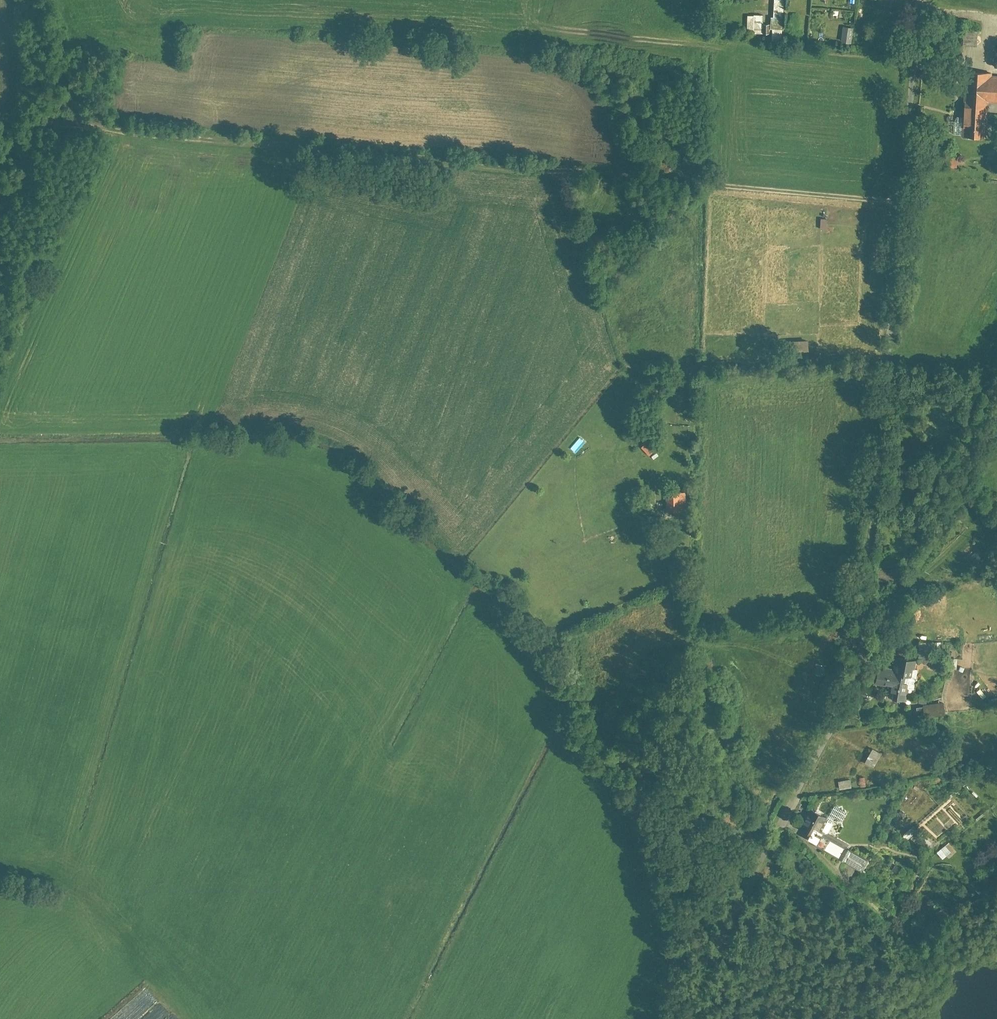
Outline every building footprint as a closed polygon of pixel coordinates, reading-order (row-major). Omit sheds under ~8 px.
[(747,16),(747,34),(761,35),(761,16),(747,16)] [(842,25),(840,40),(850,42),(852,26),(842,25)] [(771,39),(781,39),(781,28),(771,28),(771,39)] [(962,43),(976,44),(977,29),(962,29),(962,43)] [(963,138),(984,138),(984,105),(996,105),(996,80),(983,80),(983,74),(962,74),(963,138)] [(944,157),(944,170),(955,170),(955,157),(944,157)] [(807,339),(785,339),(784,349),(806,349),(807,339)] [(645,441),(640,446),(648,455),(654,450),(645,441)] [(663,494),(664,516),(682,516),(682,494),(663,494)] [(917,663),(931,663),(930,642),(917,642),(917,663)] [(889,686),(887,695),(906,700),(915,660),(895,656),(892,671),(876,667),(873,682),(889,686)] [(948,671),(957,671),(957,660),(948,660),(948,671)] [(917,717),(944,712),(942,699),(915,705),(917,717)] [(866,762),(874,766),(882,753),(874,748),(866,762)] [(836,781),(837,790),(851,790),(850,781),(836,781)] [(830,814),(844,815),(845,807),(831,805),(830,814)] [(811,808),(800,827),(811,833),(808,838),(817,843),(822,834),(823,831),(827,833),(834,820),(811,808)] [(822,834),(817,843),(841,857),(847,848),(822,834)] [(923,836),(916,843),(924,852),(931,844),(923,836)]
